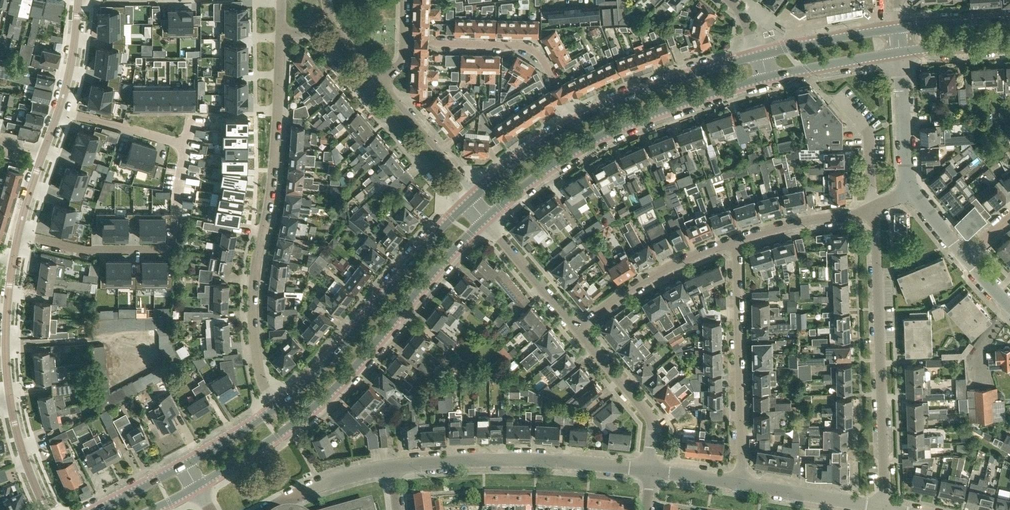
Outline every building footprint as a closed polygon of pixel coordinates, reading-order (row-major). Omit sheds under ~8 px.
[(8,9),(13,10),(8,30),(13,31),(20,0),(10,0),(8,9)] [(13,31),(18,33),(21,17),(26,19),(30,0),(20,0),(13,31)] [(32,30),(36,31),(39,22),(41,13),(44,0),(32,0),(30,11),(36,12),(32,30)] [(44,23),(46,15),(51,16),(50,22),(58,24),(64,1),(60,0),(45,0),(42,13),(41,13),(39,22),(44,23)] [(220,8),(221,8),(221,19),(246,20),(246,7),(232,7),(232,0),(229,0),(220,1),(220,8)] [(660,5),(665,9),(672,3),(677,7),(684,0),(664,0),(660,5)] [(791,11),(799,17),(801,16),(807,12),(826,9),(861,3),(873,0),(798,0),(791,11)] [(701,8),(694,17),(709,24),(714,17),(713,15),(715,13),(699,1),(697,4),(701,8)] [(414,10),(414,12),(440,13),(440,9),(430,8),(430,3),(414,3),(414,7),(414,8),(413,10),(414,10)] [(861,3),(826,9),(828,22),(863,16),(861,3)] [(98,11),(98,23),(124,23),(124,12),(125,12),(125,5),(112,5),(112,11),(98,11)] [(599,7),(589,8),(590,18),(600,18),(599,7)] [(611,7),(602,8),(604,24),(612,24),(611,7)] [(589,8),(579,9),(580,19),(590,18),(589,8)] [(569,9),(559,10),(560,21),(570,20),(569,9)] [(579,9),(569,9),(570,20),(580,19),(579,9)] [(162,24),(162,37),(169,37),(169,36),(180,36),(180,10),(168,10),(168,24),(162,24)] [(180,10),(180,36),(191,36),(191,37),(198,37),(198,24),(192,24),(192,10),(180,10)] [(559,10),(549,11),(549,21),(560,21),(559,10)] [(440,18),(440,13),(414,12),(413,14),(413,17),(414,21),(414,22),(429,22),(429,17),(440,18)] [(707,33),(709,24),(694,17),(692,30),(686,28),(685,33),(692,35),(707,33)] [(455,33),(455,34),(456,34),(463,34),(465,34),(466,18),(456,18),(455,33)] [(475,19),(466,18),(465,34),(469,35),(469,34),(475,35),(475,19)] [(220,38),(232,38),(232,32),(246,32),(246,20),(221,19),(221,31),(220,31),(220,38)] [(483,35),(486,35),(486,19),(475,19),(475,35),(483,35)] [(486,19),(486,35),(489,35),(496,35),(496,29),(496,19),(486,19)] [(505,36),(508,36),(509,19),(498,19),(498,35),(505,35),(505,36)] [(518,36),(519,19),(509,19),(508,36),(511,36),(518,36)] [(526,36),(529,36),(529,20),(519,19),(518,36),(525,36),(526,36)] [(539,36),(539,31),(539,20),(529,20),(529,36),(530,36),(531,36),(539,36)] [(429,25),(429,22),(414,22),(413,31),(416,31),(415,38),(414,38),(415,38),(414,39),(415,39),(415,43),(428,44),(429,39),(429,38),(429,33),(433,33),(439,34),(440,34),(440,33),(439,33),(439,29),(433,29),(433,28),(429,28),(429,25)] [(98,23),(98,34),(113,34),(112,42),(125,43),(125,34),(124,34),(124,23),(98,23)] [(545,45),(547,47),(561,39),(556,30),(547,35),(542,38),(546,44),(545,45)] [(710,41),(707,33),(692,35),(695,44),(689,46),(690,50),(709,45),(708,42),(710,41)] [(50,40),(62,42),(63,36),(51,34),(50,40)] [(22,41),(17,61),(24,63),(29,64),(31,53),(33,45),(35,37),(31,36),(29,43),(22,41)] [(220,38),(219,45),(221,45),(221,56),(246,56),(246,44),(232,44),(232,38),(220,38)] [(566,48),(561,39),(547,47),(548,50),(552,56),(566,48)] [(97,48),(96,59),(117,61),(117,62),(121,62),(122,51),(124,51),(125,43),(112,42),(112,50),(97,48)] [(666,42),(656,45),(661,60),(668,57),(668,55),(670,54),(666,42)] [(428,48),(428,44),(415,43),(415,47),(414,48),(415,49),(415,55),(413,55),(412,55),(412,63),(429,63),(429,60),(433,60),(433,58),(438,58),(439,57),(439,54),(432,54),(428,54),(428,49),(429,48),(428,48)] [(651,63),(661,60),(656,45),(646,49),(651,63)] [(31,65),(43,67),(44,62),(58,65),(61,52),(41,47),(40,55),(33,53),(31,65)] [(571,57),(566,48),(552,56),(557,64),(556,65),(557,65),(562,62),(571,57)] [(300,75),(303,72),(316,62),(305,49),(304,50),(303,50),(299,53),(300,54),(296,57),(296,60),(301,66),(295,71),(295,79),(300,75)] [(636,52),(642,67),(651,63),(646,49),(636,52)] [(632,70),(642,67),(636,52),(627,56),(632,70)] [(467,55),(462,55),(461,71),(466,71),(466,81),(471,81),(472,55),(467,54),(467,55)] [(476,55),(472,55),(471,81),(476,81),(476,71),(481,71),(481,55),(476,55)] [(486,55),(481,55),(481,71),(486,71),(485,82),(490,82),(491,55),(486,55)] [(491,55),(490,82),(494,82),(495,72),(500,72),(500,56),(495,55),(491,55)] [(217,68),(217,75),(232,75),(232,69),(246,69),(246,56),(221,56),(221,57),(221,68),(217,68)] [(512,84),(526,61),(522,58),(518,56),(509,70),(513,73),(508,81),(512,84)] [(622,74),(632,70),(627,56),(617,59),(622,74)] [(36,78),(21,75),(24,63),(17,61),(0,58),(0,75),(24,81),(35,84),(52,88),(53,82),(55,82),(55,79),(54,77),(55,76),(37,72),(36,78)] [(96,59),(95,70),(109,72),(108,79),(120,82),(122,73),(116,72),(117,62),(117,61),(96,59)] [(605,65),(611,79),(620,75),(614,60),(605,65)] [(530,63),(526,61),(512,84),(516,86),(521,78),(526,81),(532,71),(535,66),(530,64),(530,63)] [(314,79),(319,75),(324,71),(321,67),(322,67),(318,62),(317,63),(316,62),(303,72),(308,77),(299,85),(299,86),(295,89),(294,98),(315,81),(314,79)] [(412,72),(412,74),(439,74),(439,70),(428,70),(429,63),(412,63),(412,65),(412,68),(412,70),(412,72)] [(602,83),(611,79),(605,65),(596,69),(602,83)] [(997,66),(984,67),(985,82),(993,82),(993,83),(997,83),(997,90),(1004,90),(1003,78),(998,79),(997,66)] [(978,82),(985,82),(984,67),(972,68),(972,80),(966,80),(967,95),(973,95),(973,84),(978,84),(978,82)] [(593,87),(602,83),(596,69),(586,73),(593,87)] [(946,71),(941,71),(942,85),(940,85),(941,102),(948,102),(948,95),(956,95),(956,89),(954,71),(952,71),(952,70),(952,69),(951,69),(950,69),(949,69),(948,70),(947,70),(947,71),(946,71)] [(923,89),(931,89),(931,98),(936,98),(936,88),(938,88),(936,72),(930,72),(930,71),(921,71),(921,73),(920,73),(921,89),(923,89)] [(586,73),(577,77),(584,91),(593,87),(586,73)] [(306,104),(311,100),(333,82),(330,79),(331,78),(328,74),(327,75),(326,74),(307,90),(311,94),(303,100),(306,104)] [(411,83),(411,85),(428,85),(428,79),(439,79),(439,74),(412,74),(412,76),(411,78),(412,78),(412,79),(412,83),(411,83)] [(215,75),(216,82),(221,82),(222,93),(222,94),(246,94),(246,81),(232,81),(232,75),(217,75),(215,75)] [(575,95),(584,91),(577,77),(565,82),(565,81),(565,83),(562,84),(561,84),(560,85),(557,87),(563,98),(567,97),(568,97),(568,96),(574,93),(575,95)] [(93,83),(90,94),(113,100),(115,89),(118,90),(120,82),(108,79),(106,86),(93,83)] [(26,90),(30,91),(29,97),(32,98),(36,99),(36,97),(49,100),(50,95),(52,94),(53,91),(52,89),(52,88),(35,84),(24,81),(23,85),(26,90)] [(335,84),(333,82),(311,100),(314,104),(323,96),(327,100),(339,89),(338,89),(339,88),(336,83),(335,84)] [(133,83),(133,107),(141,107),(145,107),(146,107),(146,84),(146,83),(133,83)] [(146,84),(146,107),(147,107),(150,107),(158,107),(158,84),(146,84)] [(158,84),(158,107),(159,107),(162,107),(170,107),(170,88),(170,84),(158,84)] [(427,89),(428,85),(411,85),(411,93),(412,93),(414,93),(414,95),(413,95),(413,96),(427,96),(427,95),(432,95),(432,89),(427,89)] [(805,130),(843,130),(842,121),(830,107),(812,87),(806,85),(798,87),(802,106),(802,107),(801,107),(805,130)] [(552,90),(550,91),(549,91),(548,90),(548,91),(548,92),(543,95),(538,99),(546,112),(554,106),(553,104),(558,101),(559,101),(559,102),(560,102),(560,101),(560,100),(561,100),(563,98),(557,87),(555,88),(553,89),(552,90)] [(966,106),(965,87),(958,87),(959,106),(966,106)] [(170,88),(170,107),(177,107),(181,107),(182,107),(182,88),(170,88)] [(182,88),(182,107),(183,107),(186,107),(194,107),(194,88),(182,88)] [(876,102),(883,101),(881,88),(874,90),(876,102)] [(459,90),(453,95),(456,99),(462,94),(459,90)] [(323,115),(326,118),(348,100),(346,97),(347,97),(343,92),(342,93),(342,92),(329,103),(332,107),(323,115)] [(426,105),(433,113),(452,96),(449,92),(441,99),(438,95),(432,100),(426,105)] [(9,93),(7,104),(13,106),(14,101),(16,94),(9,93)] [(220,105),(219,112),(232,112),(232,106),(246,106),(246,94),(222,94),(222,93),(221,93),(221,105),(220,105)] [(90,94),(87,106),(101,109),(100,115),(112,118),(114,112),(112,111),(115,100),(113,100),(90,94)] [(455,100),(452,96),(433,113),(439,120),(451,110),(448,106),(455,100)] [(791,112),(798,111),(795,96),(783,98),(787,113),(791,112)] [(429,97),(423,102),(426,105),(432,100),(429,97)] [(31,104),(19,102),(18,107),(27,109),(45,113),(48,103),(49,102),(36,99),(32,98),(31,104)] [(785,127),(789,126),(788,119),(787,113),(783,98),(771,101),(774,116),(776,123),(784,122),(785,127)] [(538,99),(529,104),(538,117),(546,112),(538,99)] [(323,121),(321,123),(317,127),(320,129),(338,114),(342,118),(354,108),(354,107),(355,106),(351,102),(350,103),(348,100),(326,118),(323,121)] [(463,103),(468,109),(471,105),(467,100),(463,103)] [(764,103),(752,106),(757,121),(758,128),(765,126),(766,130),(772,128),(764,103)] [(296,117),(305,118),(306,118),(309,115),(306,104),(296,108),(296,117)] [(530,122),(538,117),(529,104),(521,109),(530,122)] [(757,121),(752,106),(740,110),(743,122),(739,123),(745,142),(750,140),(750,139),(747,131),(758,128),(757,121)] [(439,120),(446,128),(465,111),(462,108),(455,114),(451,110),(439,120)] [(43,119),(45,113),(27,109),(25,116),(18,114),(17,119),(40,124),(41,120),(43,119)] [(521,109),(513,115),(522,128),(530,122),(521,109)] [(344,119),(343,119),(353,131),(367,120),(361,114),(360,115),(358,111),(352,116),(352,115),(345,120),(344,119)] [(468,114),(465,111),(446,128),(452,135),(463,125),(460,121),(468,114)] [(731,113),(719,117),(724,131),(732,129),(732,130),(735,129),(739,143),(745,142),(739,123),(735,125),(731,113)] [(513,133),(522,128),(513,115),(505,120),(513,133)] [(220,130),(246,130),(246,116),(220,116),(220,130)] [(317,127),(321,123),(323,121),(319,117),(313,123),(317,127)] [(724,131),(719,117),(707,120),(711,132),(709,133),(712,142),(712,144),(716,144),(713,136),(717,134),(718,138),(721,139),(726,138),(724,131)] [(10,119),(8,119),(4,118),(2,118),(0,125),(0,130),(6,131),(7,125),(18,128),(17,133),(34,137),(38,135),(40,126),(10,119)] [(367,120),(353,131),(361,141),(368,135),(367,135),(373,130),(370,127),(372,126),(367,120)] [(513,133),(505,120),(494,127),(501,138),(504,136),(505,138),(513,133)] [(335,126),(331,130),(334,133),(338,130),(344,125),(341,121),(335,126)] [(982,131),(995,122),(982,122),(982,131)] [(1000,125),(1003,133),(1009,131),(1009,122),(1000,125)] [(921,135),(921,140),(941,140),(941,143),(946,142),(946,145),(968,143),(974,143),(974,134),(971,134),(946,135),(945,124),(936,124),(936,127),(921,127),(921,129),(919,130),(920,135),(921,135)] [(696,125),(690,127),(696,143),(697,148),(702,147),(707,145),(708,145),(708,144),(707,142),(702,125),(696,126),(696,125)] [(292,134),(292,136),(317,138),(317,137),(318,132),(305,131),(305,127),(293,126),(293,127),(292,127),(291,132),(292,132),(292,134)] [(465,126),(460,131),(463,134),(468,130),(465,126)] [(697,148),(696,143),(690,127),(684,129),(684,131),(679,132),(685,149),(691,147),(692,150),(697,148)] [(79,130),(75,142),(95,149),(99,151),(103,139),(107,140),(109,134),(94,129),(92,135),(79,130)] [(217,130),(217,143),(220,143),(220,142),(246,142),(246,130),(220,130),(217,130)] [(843,138),(843,130),(805,130),(809,148),(832,147),(843,147),(842,138),(843,138)] [(361,159),(383,141),(381,139),(381,138),(378,134),(377,135),(376,134),(364,144),(367,148),(358,156),(361,159)] [(490,137),(494,144),(499,141),(494,134),(490,137)] [(668,135),(662,137),(667,153),(672,151),(674,156),(680,154),(673,134),(668,136),(668,135)] [(317,143),(317,138),(292,136),(292,139),(291,139),(290,144),(292,144),(292,146),(304,147),(304,142),(317,143)] [(662,155),(667,153),(662,137),(655,139),(656,141),(651,143),(658,162),(663,160),(662,155)] [(467,154),(476,155),(478,139),(466,138),(464,151),(467,152),(467,154)] [(478,139),(476,155),(486,156),(486,153),(488,153),(490,141),(478,139)] [(794,151),(792,139),(777,143),(779,152),(791,149),(791,152),(794,151)] [(194,140),(193,146),(203,148),(204,142),(194,140)] [(356,141),(350,146),(353,149),(360,144),(357,140),(356,141)] [(122,153),(118,165),(125,167),(125,166),(137,169),(137,168),(144,145),(132,141),(129,152),(128,154),(127,154),(122,153)] [(374,155),(377,159),(389,149),(388,148),(389,147),(386,143),(385,144),(383,141),(361,159),(360,160),(353,166),(352,167),(356,170),(374,155)] [(75,142),(71,154),(83,158),(81,164),(93,168),(96,169),(98,162),(91,160),(95,149),(75,142)] [(220,143),(220,154),(246,154),(246,142),(220,142),(220,143)] [(763,146),(765,156),(773,154),(771,144),(763,146)] [(144,145),(137,168),(148,172),(147,174),(154,176),(158,164),(153,162),(152,162),(153,159),(156,148),(144,145)] [(639,146),(633,149),(640,164),(644,162),(645,164),(651,162),(644,145),(640,147),(639,146)] [(970,145),(961,151),(964,155),(968,152),(973,159),(978,155),(970,145)] [(843,151),(833,151),(832,147),(809,148),(797,148),(798,151),(799,157),(799,158),(825,157),(825,164),(844,163),(844,162),(845,161),(845,158),(843,156),(843,151)] [(922,149),(920,149),(921,155),(922,155),(922,161),(933,161),(933,165),(939,165),(939,160),(940,160),(939,147),(922,148),(922,149)] [(291,154),(291,158),(315,160),(316,154),(306,154),(306,149),(291,148),(291,149),(290,149),(290,154),(291,154)] [(642,170),(640,164),(633,149),(627,151),(628,153),(623,155),(631,175),(642,170)] [(335,160),(332,150),(324,150),(324,160),(335,160)] [(959,151),(951,157),(955,162),(962,156),(959,151)] [(366,186),(398,160),(396,157),(397,156),(393,152),(392,153),(391,152),(379,163),(382,166),(363,183),(366,186)] [(220,154),(220,168),(221,168),(221,167),(245,169),(246,169),(246,154),(220,154)] [(360,160),(357,156),(350,162),(353,166),(360,160)] [(715,173),(721,171),(716,156),(710,158),(715,173)] [(315,165),(315,160),(291,158),(290,161),(289,161),(289,166),(290,166),(290,168),(305,169),(305,165),(315,165)] [(1009,164),(1007,165),(1003,158),(1000,159),(1007,171),(1003,173),(1005,178),(1009,187),(1009,188),(1009,165),(1009,164)] [(611,160),(605,163),(612,178),(617,175),(621,182),(624,181),(624,174),(616,159),(611,161),(611,160)] [(368,191),(371,189),(384,177),(388,182),(392,178),(405,168),(404,167),(405,166),(402,162),(401,163),(398,160),(366,186),(365,188),(368,191)] [(760,166),(764,182),(772,213),(776,212),(776,213),(781,212),(780,211),(782,210),(777,189),(771,190),(769,181),(770,181),(765,160),(759,161),(760,166)] [(793,208),(796,207),(790,176),(787,162),(782,163),(783,167),(788,191),(784,192),(787,209),(788,209),(789,210),(793,209),(793,208)] [(612,178),(605,163),(599,166),(599,168),(595,170),(605,190),(616,184),(612,178)] [(968,163),(961,169),(964,174),(972,167),(968,163)] [(8,168),(5,178),(20,183),(23,173),(19,172),(21,168),(9,164),(8,168)] [(67,165),(63,177),(87,185),(91,174),(93,168),(81,164),(79,170),(67,165)] [(190,164),(188,170),(198,172),(199,166),(190,164)] [(656,167),(660,177),(665,175),(661,165),(656,167)] [(922,175),(922,176),(922,177),(923,177),(924,177),(924,176),(929,173),(938,166),(939,165),(933,165),(923,165),(923,174),(922,174),(922,175)] [(946,166),(930,179),(937,188),(953,175),(946,166)] [(989,166),(985,170),(991,178),(996,174),(989,166)] [(221,168),(219,181),(222,182),(222,181),(244,185),(246,172),(244,172),(245,169),(221,167),(221,168)] [(655,179),(660,177),(656,167),(652,169),(655,179)] [(431,196),(413,180),(415,179),(406,169),(396,178),(405,187),(408,185),(416,193),(412,198),(422,207),(431,196)] [(724,172),(721,173),(724,178),(737,175),(735,169),(724,172)] [(289,176),(289,180),(314,183),(314,177),(304,176),(305,171),(290,170),(290,171),(288,171),(288,176),(289,176)] [(823,184),(829,184),(844,183),(844,170),(829,171),(829,174),(823,175),(823,184)] [(714,182),(724,178),(721,173),(709,177),(711,183),(714,182)] [(600,196),(602,195),(601,193),(595,183),(592,184),(586,174),(575,181),(584,195),(593,189),(597,196),(599,195),(600,196)] [(795,175),(790,176),(796,207),(800,206),(800,208),(805,207),(805,205),(807,205),(803,188),(798,189),(795,175)] [(20,183),(5,178),(0,177),(0,181),(4,182),(2,188),(17,192),(20,183)] [(63,177),(59,189),(71,193),(69,200),(82,203),(84,197),(83,196),(87,185),(63,177)] [(635,177),(630,179),(635,190),(640,188),(635,177)] [(709,177),(696,182),(698,187),(706,185),(711,183),(709,177)] [(629,193),(635,190),(630,179),(624,182),(629,193)] [(956,179),(940,192),(947,200),(963,187),(956,179)] [(303,187),(313,188),(319,189),(319,183),(314,183),(289,180),(288,183),(287,183),(287,188),(288,188),(288,190),(303,191),(303,187)] [(347,180),(340,184),(343,189),(350,184),(347,180)] [(220,193),(242,197),(244,185),(222,181),(222,182),(220,193)] [(583,215),(580,211),(574,201),(584,195),(575,181),(564,188),(570,198),(566,200),(577,218),(583,215)] [(684,187),(687,194),(699,189),(696,182),(684,187)] [(769,214),(772,213),(764,182),(760,183),(763,197),(759,198),(763,215),(764,215),(764,216),(769,215),(769,214)] [(845,199),(844,183),(829,184),(830,200),(845,199)] [(988,194),(982,199),(990,209),(1006,197),(995,184),(986,191),(988,194)] [(340,187),(333,186),(333,196),(343,197),(340,187)] [(963,187),(947,200),(954,209),(966,200),(968,203),(976,197),(973,193),(970,196),(963,187)] [(17,192),(2,188),(1,193),(0,193),(0,197),(14,202),(17,192)] [(745,188),(740,189),(750,219),(753,218),(754,219),(758,218),(757,217),(759,216),(754,200),(752,195),(747,196),(745,188)] [(746,220),(750,219),(740,189),(736,190),(740,204),(735,205),(740,222),(742,222),(742,223),(746,221),(746,220)] [(607,190),(601,193),(602,195),(607,204),(609,206),(615,203),(613,200),(607,190)] [(675,190),(670,193),(675,205),(681,203),(675,190)] [(107,194),(100,192),(98,199),(105,201),(107,194)] [(216,204),(216,205),(241,208),(242,197),(220,193),(218,192),(216,204)] [(286,201),(311,205),(311,200),(301,198),(302,194),(287,192),(287,193),(286,193),(285,198),(286,198),(286,201)] [(555,193),(545,201),(562,224),(567,220),(559,211),(566,207),(564,204),(555,193)] [(675,205),(670,193),(663,196),(669,208),(675,205)] [(717,193),(714,194),(716,197),(726,227),(730,226),(730,227),(734,225),(734,224),(735,223),(730,207),(725,209),(720,195),(718,196),(717,193)] [(726,227),(716,197),(714,194),(710,195),(716,212),(711,214),(716,230),(718,229),(719,231),(723,229),(722,228),(726,227)] [(696,216),(698,222),(703,235),(713,232),(708,218),(705,212),(708,212),(705,204),(702,196),(697,198),(703,213),(696,216)] [(14,202),(0,197),(0,208),(12,211),(14,202)] [(969,234),(970,233),(979,224),(986,218),(987,218),(981,211),(985,207),(976,197),(968,203),(965,206),(968,210),(956,221),(956,222),(965,233),(966,234),(968,235),(969,234)] [(416,207),(406,198),(401,204),(404,207),(396,215),(400,219),(396,223),(404,231),(408,226),(409,227),(410,226),(412,227),(414,224),(413,223),(419,216),(412,210),(416,207)] [(55,204),(52,216),(73,220),(75,209),(80,210),(82,203),(69,200),(68,206),(55,204)] [(346,200),(337,200),(337,209),(346,209),(346,200)] [(317,206),(311,205),(286,201),(285,205),(284,205),(283,210),(285,210),(284,212),(299,214),(300,210),(316,212),(317,206)] [(564,226),(562,224),(545,201),(536,209),(544,220),(547,224),(548,226),(554,221),(559,227),(560,229),(564,226)] [(216,204),(213,219),(238,223),(241,208),(216,205),(216,204)] [(355,223),(359,227),(363,230),(370,223),(364,218),(369,212),(363,204),(349,218),(355,223)] [(626,205),(618,210),(622,217),(630,212),(626,205)] [(636,216),(642,212),(640,207),(633,210),(636,216)] [(985,207),(981,211),(987,218),(991,214),(985,207)] [(9,221),(12,211),(0,208),(0,218),(9,221)] [(337,210),(336,218),(346,219),(347,211),(337,210)] [(615,220),(610,210),(603,214),(608,224),(615,220)] [(96,212),(96,225),(102,225),(102,238),(115,238),(115,215),(115,212),(96,212)] [(115,215),(115,238),(127,238),(127,225),(133,225),(133,212),(127,212),(127,215),(115,215)] [(133,212),(133,225),(140,225),(140,238),(152,238),(152,213),(140,213),(140,212),(133,212)] [(152,213),(152,238),(165,238),(165,225),(171,225),(171,212),(164,212),(164,213),(152,213)] [(521,219),(521,220),(532,233),(535,236),(539,232),(544,237),(548,234),(535,218),(530,212),(526,215),(525,215),(524,215),(523,216),(522,216),(522,217),(521,218),(521,219)] [(307,228),(308,224),(308,223),(298,221),(299,217),(284,213),(284,215),(283,215),(282,220),(283,220),(282,223),(307,228)] [(894,213),(894,220),(895,220),(895,229),(898,229),(907,229),(907,220),(908,220),(908,213),(894,213)] [(384,215),(379,221),(384,226),(385,225),(389,228),(382,237),(392,246),(403,234),(388,222),(390,220),(384,215)] [(52,216),(50,228),(64,231),(62,237),(77,240),(79,234),(75,233),(78,221),(73,220),(52,216)] [(703,235),(698,222),(696,216),(685,221),(687,226),(692,240),(703,235)] [(677,248),(687,243),(676,219),(674,220),(672,217),(667,219),(671,226),(672,226),(674,231),(670,233),(677,248)] [(6,231),(9,221),(0,218),(0,229),(6,231)] [(345,223),(351,228),(355,223),(349,218),(345,223)] [(202,228),(218,230),(222,231),(219,243),(233,246),(236,234),(236,233),(229,232),(231,225),(232,224),(223,223),(223,224),(198,219),(197,224),(203,225),(202,228)] [(527,237),(532,233),(521,220),(520,220),(519,220),(518,220),(517,221),(516,221),(516,222),(516,223),(516,224),(511,227),(521,238),(519,239),(528,250),(533,246),(529,241),(530,240),(527,237)] [(626,223),(629,230),(648,263),(651,261),(652,262),(655,260),(655,259),(656,258),(649,245),(644,247),(630,222),(626,223)] [(306,234),(307,228),(282,223),(281,226),(280,226),(279,231),(280,232),(280,233),(295,236),(296,232),(306,234)] [(609,224),(599,230),(602,235),(605,233),(607,236),(611,233),(610,231),(613,229),(609,224)] [(660,255),(673,249),(670,242),(672,241),(667,232),(665,229),(656,233),(659,239),(654,242),(660,255)] [(645,265),(648,263),(629,230),(624,232),(635,251),(631,254),(639,268),(640,267),(641,268),(644,266),(645,265)] [(832,232),(830,232),(815,235),(815,238),(817,238),(817,240),(829,240),(829,248),(847,247),(847,246),(848,246),(848,240),(847,240),(846,234),(832,235),(832,232)] [(381,260),(385,255),(374,246),(378,242),(368,235),(361,244),(361,245),(357,250),(376,266),(377,265),(379,266),(382,261),(381,260)] [(278,242),(277,246),(301,252),(302,248),(302,247),(292,245),(294,240),(279,236),(279,237),(278,237),(277,242),(278,242)] [(803,237),(796,239),(798,251),(805,250),(803,237)] [(1009,255),(1009,238),(997,250),(1006,259),(1009,255)] [(783,243),(790,271),(795,269),(792,257),(797,255),(793,240),(792,240),(791,239),(787,240),(788,242),(783,243)] [(233,246),(219,243),(206,241),(205,245),(214,247),(212,255),(213,255),(231,259),(233,246)] [(790,271),(783,243),(779,244),(779,242),(774,244),(774,245),(773,245),(776,260),(783,259),(786,272),(787,281),(790,281),(790,271)] [(567,244),(563,247),(567,253),(571,249),(567,244)] [(760,249),(768,276),(773,275),(769,262),(774,261),(770,246),(769,247),(768,245),(763,247),(764,248),(760,249)] [(299,258),(301,252),(277,246),(276,249),(275,249),(274,254),(275,254),(275,255),(289,259),(290,255),(299,258)] [(356,290),(364,280),(351,270),(345,264),(336,258),(324,249),(315,260),(324,267),(328,261),(333,262),(348,274),(343,279),(356,290)] [(562,249),(558,252),(562,257),(567,254),(562,249)] [(600,259),(604,265),(610,262),(601,249),(597,252),(601,258),(600,259)] [(751,252),(750,252),(754,267),(760,266),(764,279),(768,277),(768,276),(760,249),(756,250),(756,249),(751,250),(751,252)] [(827,265),(834,265),(848,264),(847,251),(833,251),(833,249),(820,250),(820,254),(827,254),(827,265)] [(556,273),(559,276),(585,254),(582,250),(579,253),(579,252),(569,261),(566,258),(565,259),(564,258),(556,265),(552,268),(553,270),(553,271),(555,273),(556,273)] [(614,255),(618,261),(627,275),(635,270),(627,256),(629,255),(625,250),(622,252),(621,251),(614,255)] [(40,266),(39,274),(63,278),(65,265),(71,266),(72,259),(47,253),(46,260),(41,259),(40,266)] [(585,254),(559,276),(560,278),(561,279),(561,281),(562,283),(564,283),(565,284),(577,273),(574,270),(586,260),(585,260),(588,257),(585,254)] [(231,259),(213,255),(212,255),(211,255),(208,267),(215,268),(215,269),(229,271),(231,259)] [(473,266),(471,268),(476,272),(487,283),(493,276),(496,279),(503,286),(514,299),(521,307),(523,305),(530,300),(529,299),(525,295),(525,294),(525,295),(513,280),(512,281),(511,279),(511,278),(505,271),(501,267),(500,268),(496,264),(494,266),(493,265),(483,256),(478,261),(477,261),(472,266),(473,266)] [(551,257),(546,262),(550,267),(555,262),(551,257)] [(953,281),(952,279),(943,257),(942,257),(943,258),(938,260),(938,259),(898,275),(907,297),(908,299),(953,281)] [(604,265),(600,259),(596,261),(600,268),(604,265)] [(315,276),(324,267),(315,260),(314,261),(310,266),(309,270),(315,276)] [(100,275),(100,288),(107,288),(107,286),(118,286),(118,261),(106,261),(106,275),(100,275)] [(118,261),(118,286),(129,286),(129,288),(136,288),(136,275),(130,275),(130,261),(118,261)] [(136,275),(136,288),(143,288),(143,286),(154,286),(154,261),(142,261),(142,275),(136,275)] [(154,261),(154,286),(165,286),(165,288),(172,288),(173,275),(166,275),(166,261),(154,261)] [(287,263),(279,262),(273,261),(273,262),(272,274),(286,275),(287,263)] [(347,261),(345,264),(351,270),(364,280),(372,271),(360,261),(355,268),(354,266),(351,264),(347,261)] [(618,281),(627,275),(618,261),(609,267),(618,281)] [(713,282),(725,277),(720,264),(708,269),(713,282)] [(848,264),(834,265),(827,265),(828,278),(848,278),(848,264)] [(707,285),(713,282),(708,269),(696,274),(702,287),(704,295),(711,294),(707,285)] [(96,292),(97,282),(63,278),(39,274),(37,289),(52,291),(53,282),(68,284),(67,287),(96,292)] [(270,286),(276,287),(284,288),(286,275),(272,274),(270,285),(270,286)] [(465,274),(456,285),(468,295),(468,296),(474,302),(479,295),(473,290),(478,284),(465,274)] [(691,292),(702,287),(696,274),(685,280),(691,292)] [(568,287),(575,297),(590,284),(582,275),(572,283),(568,287)] [(335,279),(328,287),(347,302),(348,302),(349,302),(352,298),(351,298),(354,294),(335,279)] [(677,284),(673,286),(687,313),(692,311),(685,298),(690,295),(682,281),(681,281),(679,281),(677,282),(677,284)] [(482,282),(479,286),(488,294),(486,296),(494,302),(499,296),(482,282)] [(835,295),(849,295),(848,282),(834,282),(835,295)] [(209,285),(209,292),(209,293),(205,293),(204,296),(227,297),(228,284),(226,284),(226,283),(221,283),(221,284),(214,284),(210,284),(209,285)] [(590,284),(575,297),(584,306),(594,298),(603,291),(599,286),(594,290),(590,284)] [(687,313),(673,286),(670,287),(669,287),(666,288),(666,289),(665,290),(672,305),(677,302),(683,315),(687,313)] [(338,313),(347,302),(328,287),(322,295),(318,294),(314,298),(314,299),(323,306),(326,303),(338,313)] [(470,307),(473,311),(481,318),(485,314),(473,303),(468,298),(465,301),(451,290),(443,300),(454,309),(453,310),(459,316),(465,309),(468,310),(470,307)] [(800,290),(790,291),(790,299),(800,299),(800,290)] [(304,291),(297,291),(295,291),(286,291),(285,291),(284,293),(270,293),(270,299),(269,299),(268,304),(269,304),(269,306),(285,306),(285,296),(302,297),(304,291)] [(972,337),(974,336),(992,320),(967,292),(963,295),(960,292),(946,304),(950,307),(949,308),(948,309),(972,337)] [(655,296),(652,298),(670,327),(674,325),(672,321),(665,309),(669,307),(661,293),(660,293),(658,293),(655,294),(655,296)] [(849,295),(835,295),(825,296),(813,296),(814,301),(835,301),(835,309),(849,308),(849,295)] [(227,310),(227,297),(204,296),(204,302),(208,302),(208,309),(227,310)] [(717,309),(720,309),(727,308),(726,296),(716,296),(717,309)] [(35,302),(34,316),(50,317),(50,309),(56,309),(56,304),(64,305),(65,298),(53,297),(52,303),(35,302)] [(654,322),(659,319),(663,326),(666,330),(670,327),(652,298),(649,299),(647,299),(645,300),(644,302),(644,303),(652,317),(654,322)] [(323,306),(314,299),(310,304),(315,307),(312,311),(315,313),(318,315),(312,321),(323,331),(323,330),(325,331),(328,327),(327,326),(331,321),(318,311),(323,306)] [(797,301),(787,300),(787,311),(797,311),(797,301)] [(753,312),(778,312),(778,307),(770,307),(770,302),(752,302),(753,312)] [(940,303),(935,306),(932,307),(936,317),(944,313),(940,303)] [(438,305),(427,319),(439,328),(445,320),(450,324),(457,315),(450,309),(448,312),(438,305)] [(118,308),(119,316),(124,316),(130,316),(136,316),(136,306),(118,307),(118,308)] [(162,315),(170,315),(170,307),(154,308),(154,315),(155,315),(162,315)] [(523,322),(526,326),(539,315),(535,310),(534,311),(531,307),(512,322),(517,327),(523,322)] [(698,309),(703,319),(706,314),(703,307),(698,309)] [(269,311),(270,324),(282,323),(282,314),(298,313),(299,313),(299,310),(300,308),(282,309),(282,311),(269,311)] [(204,318),(214,317),(214,311),(184,310),(184,319),(190,319),(204,318)] [(606,335),(607,337),(636,313),(632,310),(619,321),(614,315),(601,327),(600,328),(604,333),(605,332),(607,334),(606,335)] [(836,326),(849,326),(849,312),(836,313),(836,311),(822,312),(822,316),(831,316),(831,319),(836,319),(836,326)] [(905,317),(906,354),(932,353),(930,316),(928,316),(928,311),(910,312),(910,317),(905,317)] [(778,312),(753,312),(753,322),(770,322),(770,321),(774,321),(774,316),(778,316),(778,312)] [(616,345),(621,341),(629,334),(624,329),(639,317),(636,313),(607,337),(609,338),(610,337),(612,339),(610,340),(614,345),(616,344),(616,345)] [(505,319),(499,314),(494,320),(499,325),(505,319)] [(158,333),(170,328),(169,320),(170,315),(162,315),(155,315),(156,327),(158,333)] [(527,341),(542,329),(546,325),(543,321),(544,320),(539,315),(526,326),(520,331),(527,341)] [(694,324),(702,319),(700,315),(692,320),(694,324)] [(57,317),(50,317),(34,316),(34,332),(48,333),(48,338),(74,337),(74,331),(67,331),(56,331),(57,317)] [(206,336),(214,336),(229,335),(228,322),(226,322),(226,316),(223,317),(214,317),(204,318),(206,336)] [(314,341),(323,331),(312,321),(306,316),(303,320),(309,325),(303,331),(314,341)] [(651,319),(645,323),(653,333),(659,329),(651,319)] [(704,333),(722,333),(722,327),(720,327),(720,321),(703,322),(702,320),(695,324),(695,327),(704,327),(704,333)] [(506,322),(505,323),(498,329),(503,335),(511,329),(506,322)] [(791,323),(778,324),(753,324),(753,328),(752,329),(752,332),(753,333),(753,335),(768,334),(768,330),(778,329),(780,329),(782,330),(785,329),(788,329),(788,328),(797,327),(797,323),(791,323)] [(673,330),(672,331),(675,335),(684,329),(681,324),(672,329),(673,330)] [(849,326),(836,326),(817,327),(817,331),(829,331),(829,339),(836,339),(850,339),(849,326)] [(161,339),(170,334),(170,328),(158,333),(161,339)] [(549,328),(542,334),(536,340),(540,345),(533,352),(536,355),(557,338),(554,334),(554,332),(552,330),(550,330),(549,328)] [(286,329),(270,330),(271,337),(287,336),(286,329)] [(419,329),(411,338),(424,348),(427,344),(429,345),(433,340),(419,329)] [(436,335),(439,336),(452,347),(457,341),(441,329),(436,335)] [(675,335),(672,331),(664,335),(668,339),(675,335)] [(722,338),(722,333),(704,333),(704,339),(695,339),(695,345),(721,345),(721,340),(722,338)] [(171,341),(170,334),(161,339),(159,340),(162,346),(171,341)] [(230,345),(229,335),(214,336),(206,336),(207,349),(204,349),(205,355),(216,355),(215,349),(230,348),(230,347),(230,345)] [(663,335),(658,339),(657,340),(661,345),(667,339),(663,335)] [(453,348),(452,347),(439,336),(434,342),(448,354),(453,348)] [(620,352),(625,358),(639,346),(635,342),(637,339),(634,336),(619,349),(621,351),(620,352)] [(672,346),(678,342),(679,342),(676,336),(669,340),(672,346)] [(297,359),(294,356),(292,353),(299,346),(292,338),(282,347),(285,350),(274,360),(278,364),(277,365),(278,369),(281,370),(282,370),(283,371),(297,359)] [(428,352),(424,348),(411,338),(404,347),(415,356),(410,362),(428,376),(433,369),(424,362),(426,360),(425,356),(428,352)] [(552,358),(565,347),(564,347),(564,345),(562,342),(560,342),(557,338),(536,355),(540,360),(547,353),(552,358)] [(162,346),(160,347),(162,352),(173,346),(171,341),(162,346)] [(776,347),(776,346),(776,341),(753,342),(753,348),(752,349),(752,352),(753,353),(753,354),(772,353),(772,347),(776,347)] [(683,349),(678,342),(672,346),(676,353),(683,349)] [(942,353),(942,358),(964,357),(974,345),(969,342),(962,352),(942,353)] [(643,343),(639,346),(625,358),(630,364),(631,363),(633,365),(639,361),(651,351),(643,343)] [(851,346),(851,345),(827,346),(827,353),(831,353),(831,358),(851,358),(851,352),(853,352),(853,346),(851,346)] [(176,351),(173,346),(162,352),(165,357),(176,351)] [(504,346),(498,351),(506,361),(512,356),(504,346)] [(1009,348),(1008,346),(1005,347),(1004,348),(996,349),(996,353),(996,357),(989,357),(989,368),(1004,366),(1005,368),(1007,370),(1009,369),(1009,348)] [(705,361),(722,360),(722,355),(721,354),(721,349),(695,349),(695,355),(705,355),(705,361)] [(49,351),(39,352),(33,352),(33,353),(34,353),(35,367),(55,366),(54,355),(49,356),(49,351)] [(181,359),(176,351),(165,357),(168,362),(164,364),(166,367),(181,359)] [(570,365),(575,361),(574,360),(575,359),(575,358),(575,357),(574,356),(573,355),(572,355),(571,355),(570,356),(569,355),(568,355),(566,353),(567,352),(566,351),(562,355),(558,358),(557,357),(539,371),(543,375),(544,373),(545,375),(554,367),(555,368),(556,367),(561,373),(570,365)] [(652,352),(640,362),(641,363),(634,368),(636,371),(636,370),(638,372),(637,372),(642,379),(655,368),(649,361),(656,356),(652,352)] [(772,353),(753,354),(753,355),(753,356),(753,359),(754,360),(754,366),(776,365),(776,360),(772,360),(772,353)] [(395,378),(397,379),(405,387),(409,389),(413,385),(409,382),(404,377),(407,373),(403,369),(408,363),(398,354),(388,366),(398,375),(395,378)] [(524,365),(532,359),(529,355),(521,361),(524,365)] [(232,359),(226,360),(220,361),(221,367),(226,366),(227,372),(228,374),(219,380),(217,377),(207,383),(211,389),(212,388),(215,393),(217,391),(222,399),(223,398),(237,390),(238,389),(234,383),(236,382),(236,378),(236,377),(235,378),(232,359)] [(528,369),(535,363),(532,359),(524,365),(528,369)] [(722,365),(722,360),(705,361),(705,365),(696,365),(696,371),(722,370),(721,367),(722,365)] [(170,375),(166,367),(164,364),(158,367),(164,378),(170,375)] [(797,364),(798,367),(798,379),(812,378),(811,364),(810,364),(797,364)] [(838,378),(851,377),(851,364),(837,365),(837,366),(832,367),(832,374),(824,374),(824,378),(832,378),(838,378)] [(64,370),(63,365),(55,366),(35,367),(36,382),(58,381),(58,370),(64,370)] [(581,365),(577,369),(565,378),(564,377),(557,383),(562,389),(569,383),(574,389),(585,380),(589,376),(589,375),(589,374),(586,371),(585,371),(581,367),(582,366),(581,365)] [(674,365),(666,371),(662,365),(656,369),(657,371),(653,374),(649,377),(650,378),(646,381),(647,382),(646,383),(651,389),(652,388),(653,389),(664,381),(665,383),(675,375),(679,371),(674,365)] [(922,379),(930,379),(930,371),(928,370),(923,370),(923,365),(906,366),(907,380),(922,379)] [(153,370),(159,381),(164,378),(158,367),(153,370)] [(754,376),(754,380),(776,379),(776,369),(754,370),(754,372),(753,372),(753,376),(754,376)] [(153,384),(159,381),(153,370),(148,373),(153,384)] [(402,391),(405,387),(397,379),(396,381),(392,378),(391,378),(384,372),(382,370),(378,375),(375,379),(376,380),(374,381),(386,391),(383,395),(396,406),(400,402),(388,392),(393,386),(394,387),(396,385),(402,391)] [(148,386),(153,384),(148,373),(143,375),(148,386)] [(170,375),(164,378),(168,385),(177,381),(173,373),(170,375)] [(709,375),(709,373),(700,373),(700,380),(709,379),(709,387),(722,387),(722,374),(709,375)] [(661,401),(661,402),(689,380),(691,377),(688,374),(679,381),(678,381),(670,387),(667,384),(661,389),(656,393),(657,394),(657,396),(659,398),(660,398),(662,401),(661,401)] [(109,382),(108,375),(96,376),(97,384),(109,382)] [(143,389),(148,386),(143,375),(137,378),(143,389)] [(206,393),(211,389),(207,383),(204,377),(198,380),(200,383),(192,388),(198,397),(187,404),(194,415),(213,404),(206,393)] [(838,378),(838,382),(838,391),(852,391),(851,377),(838,378)] [(143,389),(137,378),(132,381),(138,392),(143,389)] [(776,379),(754,380),(754,383),(753,383),(753,387),(754,387),(754,390),(770,389),(770,385),(776,385),(776,379)] [(931,379),(930,379),(922,379),(907,380),(907,394),(924,393),(924,400),(945,399),(944,393),(932,393),(931,379)] [(91,390),(98,389),(96,380),(90,381),(91,390)] [(689,380),(661,402),(662,402),(663,401),(664,403),(664,404),(667,408),(668,408),(669,409),(673,405),(680,399),(677,396),(688,387),(689,388),(693,385),(689,380)] [(138,392),(132,381),(127,384),(133,395),(138,392)] [(101,411),(117,403),(111,392),(110,393),(109,382),(97,384),(101,411)] [(585,405),(590,401),(597,396),(602,391),(601,390),(602,389),(597,383),(596,384),(595,382),(578,397),(575,394),(563,403),(568,406),(573,402),(576,405),(582,400),(585,405)] [(41,411),(66,406),(64,393),(72,392),(71,383),(56,385),(56,383),(52,383),(52,394),(38,397),(40,405),(38,405),(39,412),(38,412),(41,412),(41,411)] [(127,397),(133,395),(127,384),(122,387),(127,397)] [(547,385),(538,393),(542,395),(550,388),(547,385)] [(364,390),(360,395),(373,407),(376,409),(385,400),(370,386),(365,391),(364,390)] [(122,400),(127,397),(122,387),(116,389),(122,400)] [(509,397),(520,398),(520,388),(509,387),(509,397)] [(971,422),(980,421),(1006,419),(1004,400),(998,400),(997,387),(991,388),(968,389),(968,399),(969,411),(970,422),(971,422)] [(116,389),(111,392),(117,403),(122,400),(116,389)] [(703,406),(709,406),(722,405),(722,392),(710,392),(710,390),(701,390),(701,398),(701,400),(702,400),(703,406)] [(159,424),(163,432),(177,425),(172,415),(181,411),(170,392),(159,398),(161,403),(149,409),(157,424),(159,424)] [(450,411),(450,422),(451,440),(463,440),(462,424),(462,418),(462,413),(456,413),(456,410),(453,410),(451,392),(445,392),(445,399),(446,411),(450,411)] [(535,392),(534,401),(534,405),(542,405),(542,395),(538,393),(535,392)] [(769,392),(769,394),(754,394),(755,406),(769,406),(774,405),(774,410),(784,410),(791,409),(791,402),(776,403),(776,392),(769,392)] [(368,412),(373,407),(360,395),(356,399),(357,400),(352,405),(371,423),(375,418),(368,412)] [(419,419),(419,416),(417,395),(410,401),(410,409),(412,409),(413,424),(403,425),(403,427),(401,427),(400,428),(400,432),(401,433),(403,433),(404,444),(411,443),(411,441),(416,441),(416,439),(418,439),(417,424),(419,423),(419,419)] [(837,398),(837,411),(852,410),(852,398),(837,398)] [(499,418),(491,418),(491,423),(491,439),(503,439),(502,423),(502,416),(505,416),(505,399),(499,399),(499,414),(499,418)] [(612,401),(607,405),(593,416),(602,428),(601,429),(605,434),(609,431),(610,432),(609,444),(623,445),(623,447),(628,447),(628,446),(630,446),(631,432),(617,431),(609,422),(611,420),(616,416),(621,412),(612,401)] [(928,402),(922,402),(908,402),(908,414),(946,413),(945,408),(928,409),(928,402)] [(44,426),(50,425),(51,427),(57,426),(56,423),(57,423),(58,423),(56,414),(69,412),(69,413),(81,410),(79,403),(66,406),(41,411),(41,412),(44,426)] [(678,419),(682,415),(687,412),(679,403),(675,406),(670,410),(678,419)] [(355,416),(351,412),(348,409),(348,410),(346,408),(338,416),(339,418),(338,419),(349,431),(356,424),(364,432),(368,428),(361,420),(357,415),(355,416)] [(114,422),(107,409),(100,413),(112,437),(118,433),(113,422),(114,422)] [(770,427),(775,427),(780,427),(780,417),(785,416),(784,410),(774,410),(769,410),(770,415),(755,415),(755,428),(770,427)] [(833,411),(822,411),(822,415),(832,415),(832,418),(838,418),(838,424),(852,424),(852,410),(837,411),(833,411)] [(513,440),(519,441),(519,423),(513,423),(513,411),(508,411),(507,439),(513,439),(513,440)] [(519,423),(519,441),(525,441),(526,439),(531,439),(532,411),(527,411),(526,423),(519,423)] [(135,447),(149,440),(140,423),(133,426),(126,413),(113,419),(123,438),(129,435),(135,447)] [(946,413),(908,414),(909,427),(923,426),(929,426),(929,419),(947,418),(946,413)] [(548,441),(549,424),(542,424),(543,414),(536,414),(536,424),(537,424),(536,439),(541,439),(541,441),(548,441)] [(554,425),(549,424),(548,441),(555,442),(555,440),(559,440),(560,427),(565,428),(566,417),(566,415),(555,415),(554,425)] [(435,441),(434,429),(434,424),(434,422),(426,422),(425,416),(419,416),(419,419),(419,423),(420,429),(422,429),(423,442),(428,442),(429,443),(433,443),(434,442),(435,441)] [(434,429),(435,441),(447,441),(445,417),(440,418),(440,424),(434,424),(434,429)] [(491,423),(491,418),(491,417),(479,417),(479,424),(479,439),(491,439),(491,423)] [(566,417),(565,428),(565,431),(570,431),(569,441),(587,443),(588,429),(572,428),(573,419),(570,419),(570,417),(566,417)] [(63,424),(58,426),(61,432),(65,429),(73,426),(70,420),(63,424)] [(468,424),(462,424),(463,440),(475,439),(474,421),(468,421),(468,424)] [(977,427),(974,425),(970,431),(982,437),(985,431),(977,427)] [(848,446),(848,428),(824,428),(824,426),(799,427),(800,436),(805,436),(805,446),(806,446),(820,446),(830,446),(848,446)] [(72,427),(66,430),(69,437),(71,442),(78,439),(72,427)] [(336,436),(338,437),(340,439),(345,435),(338,427),(333,431),(333,432),(327,435),(326,433),(314,438),(317,445),(321,454),(328,451),(328,452),(333,450),(333,449),(333,448),(333,447),(332,447),(329,439),(336,436)] [(73,460),(75,459),(69,446),(65,448),(62,439),(69,437),(66,430),(65,429),(61,432),(49,438),(59,466),(57,466),(66,485),(73,482),(74,485),(82,481),(81,479),(81,478),(73,460)] [(700,430),(700,436),(698,453),(710,455),(712,440),(705,439),(705,437),(705,430),(700,430)] [(925,430),(923,430),(909,431),(910,444),(943,442),(944,442),(943,436),(925,437),(925,430)] [(760,439),(760,450),(756,449),(755,457),(758,458),(756,465),(768,467),(770,452),(770,432),(757,432),(757,439),(760,439)] [(106,461),(120,454),(112,438),(102,444),(97,433),(93,435),(106,461)] [(99,465),(106,461),(93,435),(83,440),(85,445),(81,446),(94,471),(101,467),(99,465)] [(368,437),(369,444),(369,448),(370,448),(379,447),(378,443),(378,438),(377,435),(368,437)] [(698,453),(700,436),(695,436),(695,438),(687,437),(685,452),(698,453)] [(712,440),(710,455),(723,456),(724,441),(717,440),(717,438),(712,437),(712,440)] [(1003,440),(1000,447),(1009,452),(1009,444),(1003,440)] [(784,445),(783,451),(780,469),(792,471),(794,461),(800,460),(800,441),(792,441),(792,447),(784,445)] [(943,447),(943,442),(910,444),(910,456),(926,455),(925,448),(943,447)] [(777,453),(770,452),(768,467),(780,469),(783,451),(784,445),(778,444),(777,453)] [(820,454),(820,446),(806,446),(806,452),(816,452),(816,461),(848,461),(848,446),(830,446),(830,454),(820,454)] [(999,456),(990,454),(988,460),(996,463),(999,456)] [(911,487),(923,489),(926,475),(930,456),(913,457),(914,465),(924,463),(922,474),(914,473),(911,487)] [(930,456),(926,475),(923,489),(935,492),(938,478),(931,476),(932,470),(932,469),(934,456),(930,456)] [(848,479),(848,461),(816,461),(807,461),(807,479),(816,481),(841,481),(841,479),(848,479)] [(950,473),(948,480),(942,478),(939,493),(952,495),(957,468),(953,467),(951,473),(950,473)] [(968,477),(966,476),(960,475),(962,469),(957,468),(952,495),(963,498),(968,477)] [(987,470),(984,480),(983,485),(982,490),(978,505),(992,508),(995,494),(987,492),(989,487),(987,486),(991,471),(987,470)] [(25,509),(26,509),(22,499),(15,484),(3,490),(6,497),(9,496),(12,503),(5,507),(5,508),(3,509),(4,509),(25,509)] [(978,505),(982,490),(978,489),(977,490),(970,488),(966,502),(978,505)] [(497,507),(497,495),(485,494),(485,507),(492,507),(491,509),(497,509),(497,507)] [(509,495),(497,495),(497,507),(508,507),(509,495)] [(521,495),(509,495),(508,507),(515,507),(515,509),(520,509),(521,495)] [(521,495),(520,509),(526,509),(526,507),(532,507),(532,495),(521,495)] [(536,508),(548,508),(549,496),(537,495),(536,508)] [(999,509),(1008,509),(1009,499),(1009,498),(999,495),(995,509),(999,509)] [(561,497),(549,496),(548,508),(560,509),(561,497)] [(417,509),(432,508),(430,497),(415,499),(417,509)] [(561,497),(560,509),(572,509),(573,497),(561,497)] [(573,497),(572,509),(574,509),(584,509),(584,498),(573,497)] [(601,500),(589,498),(589,504),(588,509),(600,509),(601,500)] [(601,500),(600,509),(612,509),(613,501),(601,500)] [(624,502),(613,501),(612,509),(624,509),(624,502)]
